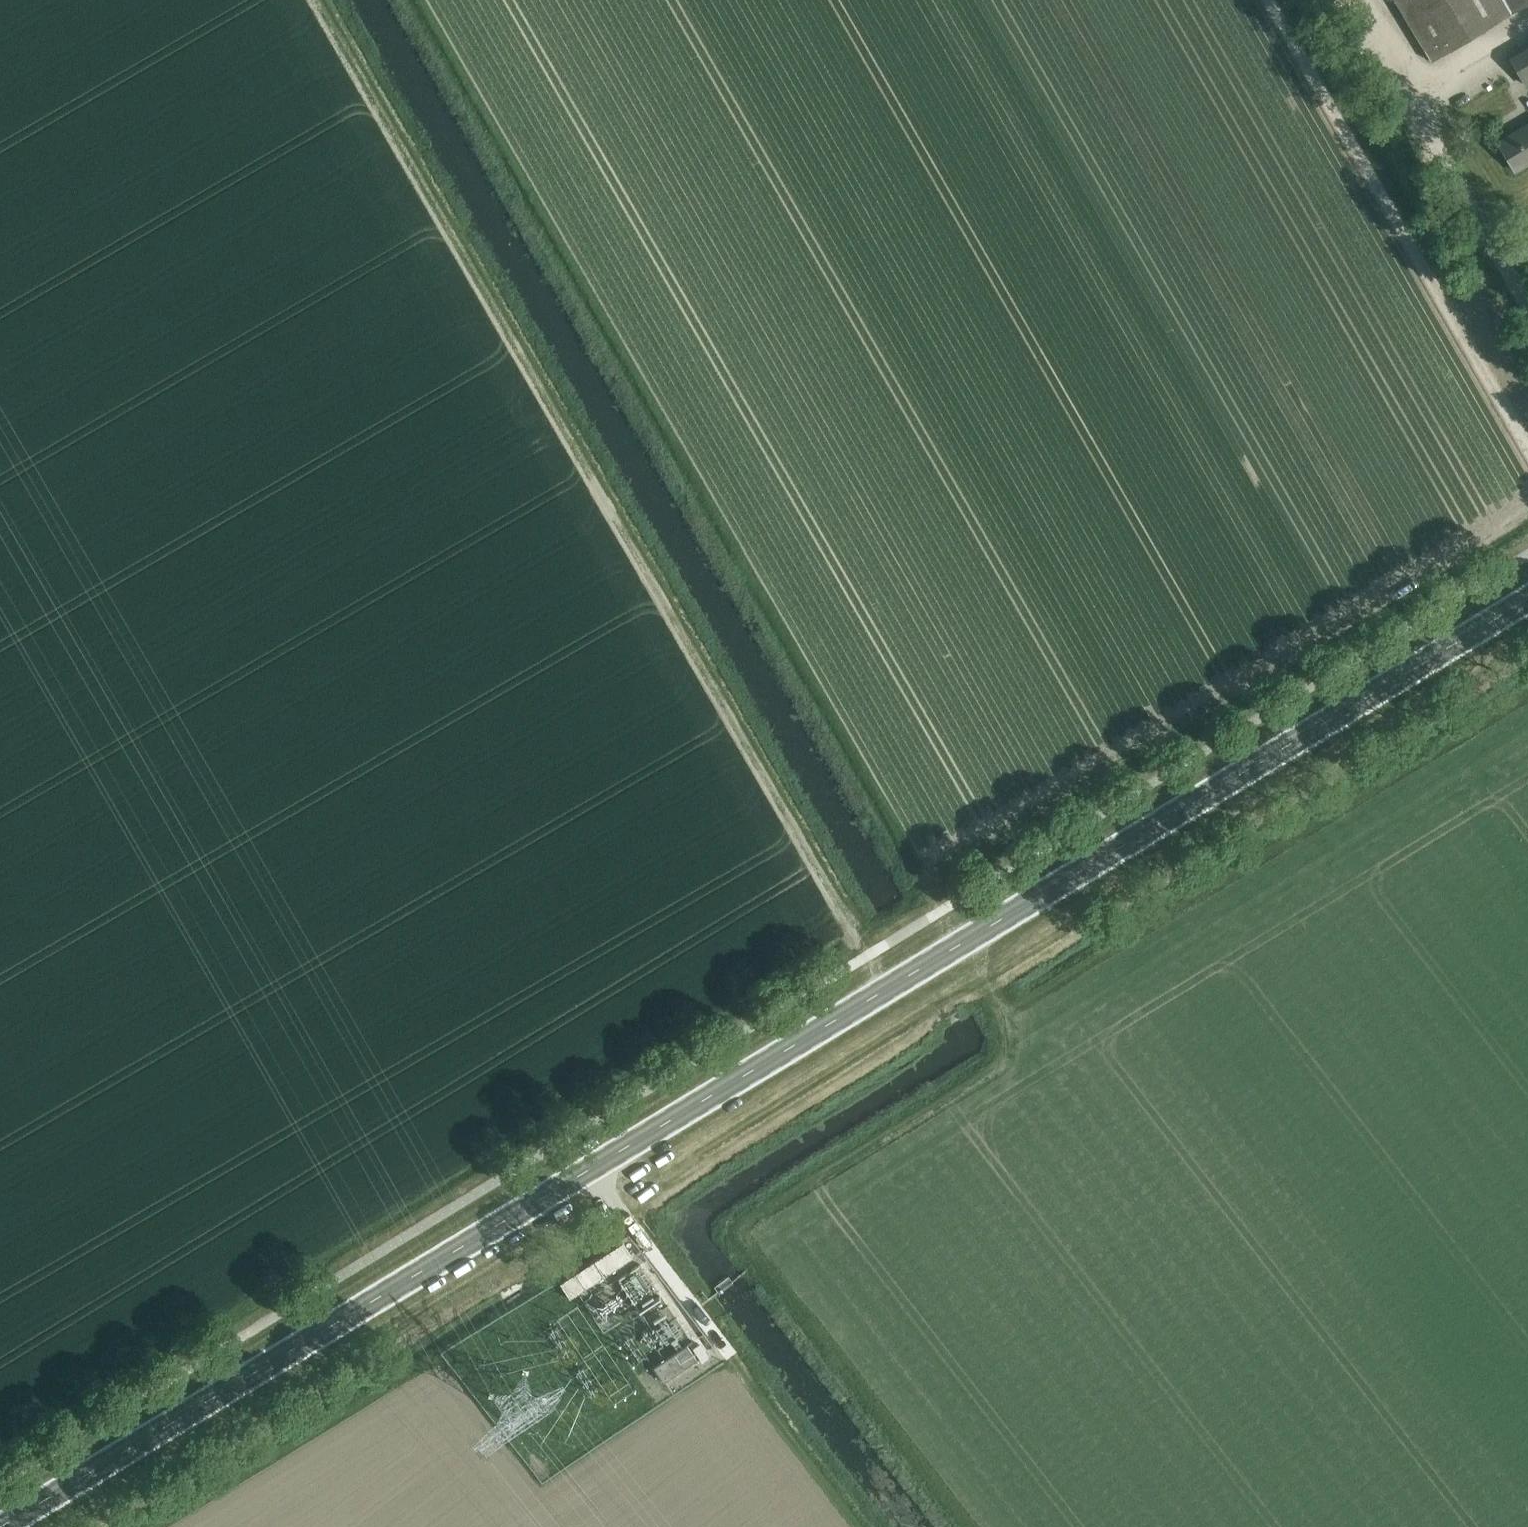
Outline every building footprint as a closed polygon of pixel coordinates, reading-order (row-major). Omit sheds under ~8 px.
[(1431,60),(1507,15),(1498,0),(1395,0),(1431,60)] [(1507,15),(1527,2),(1527,0),(1498,0),(1507,15)] [(1527,84),(1527,49),(1511,59),(1526,85),(1527,84)] [(1527,162),(1527,123),(1498,142),(1515,170),(1527,162)] [(632,1257),(623,1242),(594,1260),(604,1275),(632,1257)] [(603,1276),(593,1261),(560,1283),(570,1298),(603,1276)] [(654,1366),(663,1381),(697,1359),(687,1344),(654,1366)]
